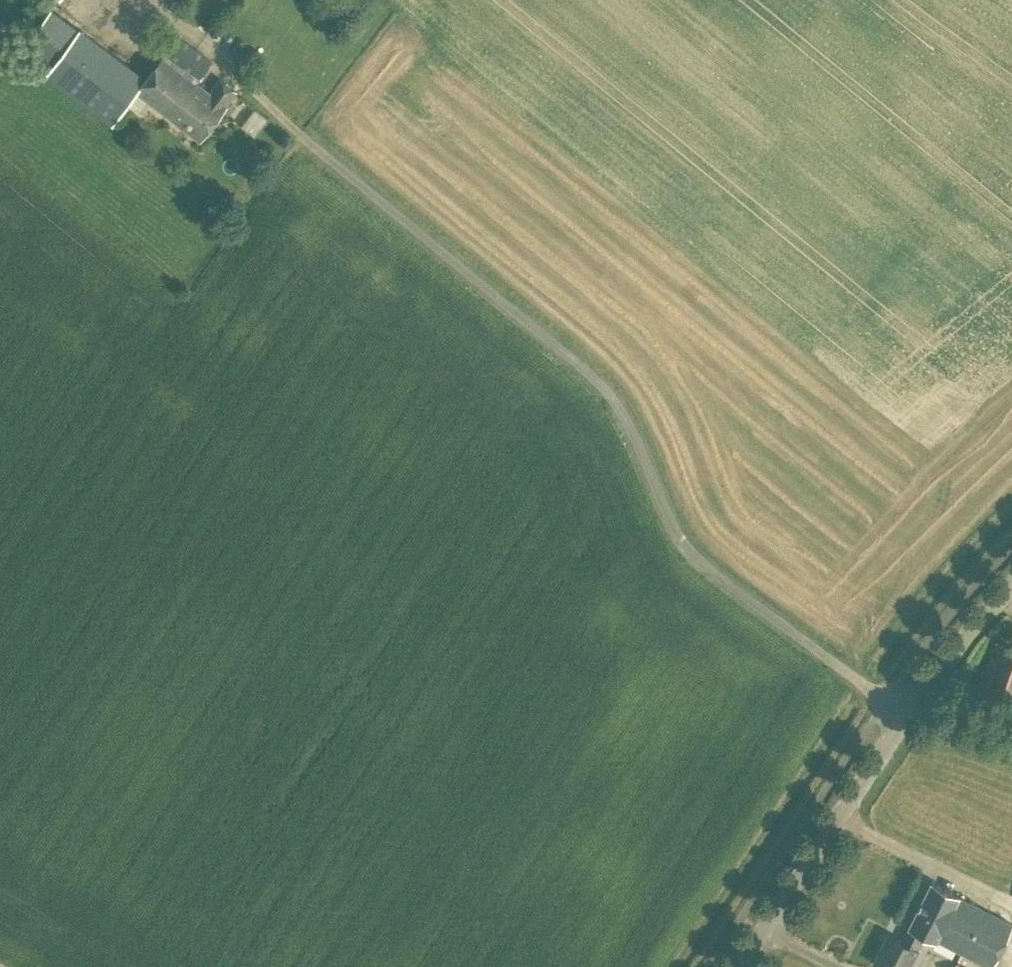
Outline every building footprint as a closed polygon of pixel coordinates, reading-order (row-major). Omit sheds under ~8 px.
[(51,68),(79,30),(50,8),(22,47),(51,68)] [(146,79),(79,30),(51,68),(46,74),(112,123),(137,90),(202,138),(227,105),(226,105),(237,91),(220,78),(209,92),(196,82),(212,61),(178,36),(146,79)] [(1011,708),(1011,648),(997,642),(977,695),(1011,708)] [(887,931),(872,960),(886,966),(908,966),(918,947),(919,948),(926,934),(961,952),(990,966),(992,966),(1011,928),(1011,921),(1010,920),(932,879),(908,925),(901,939),(887,931)]
